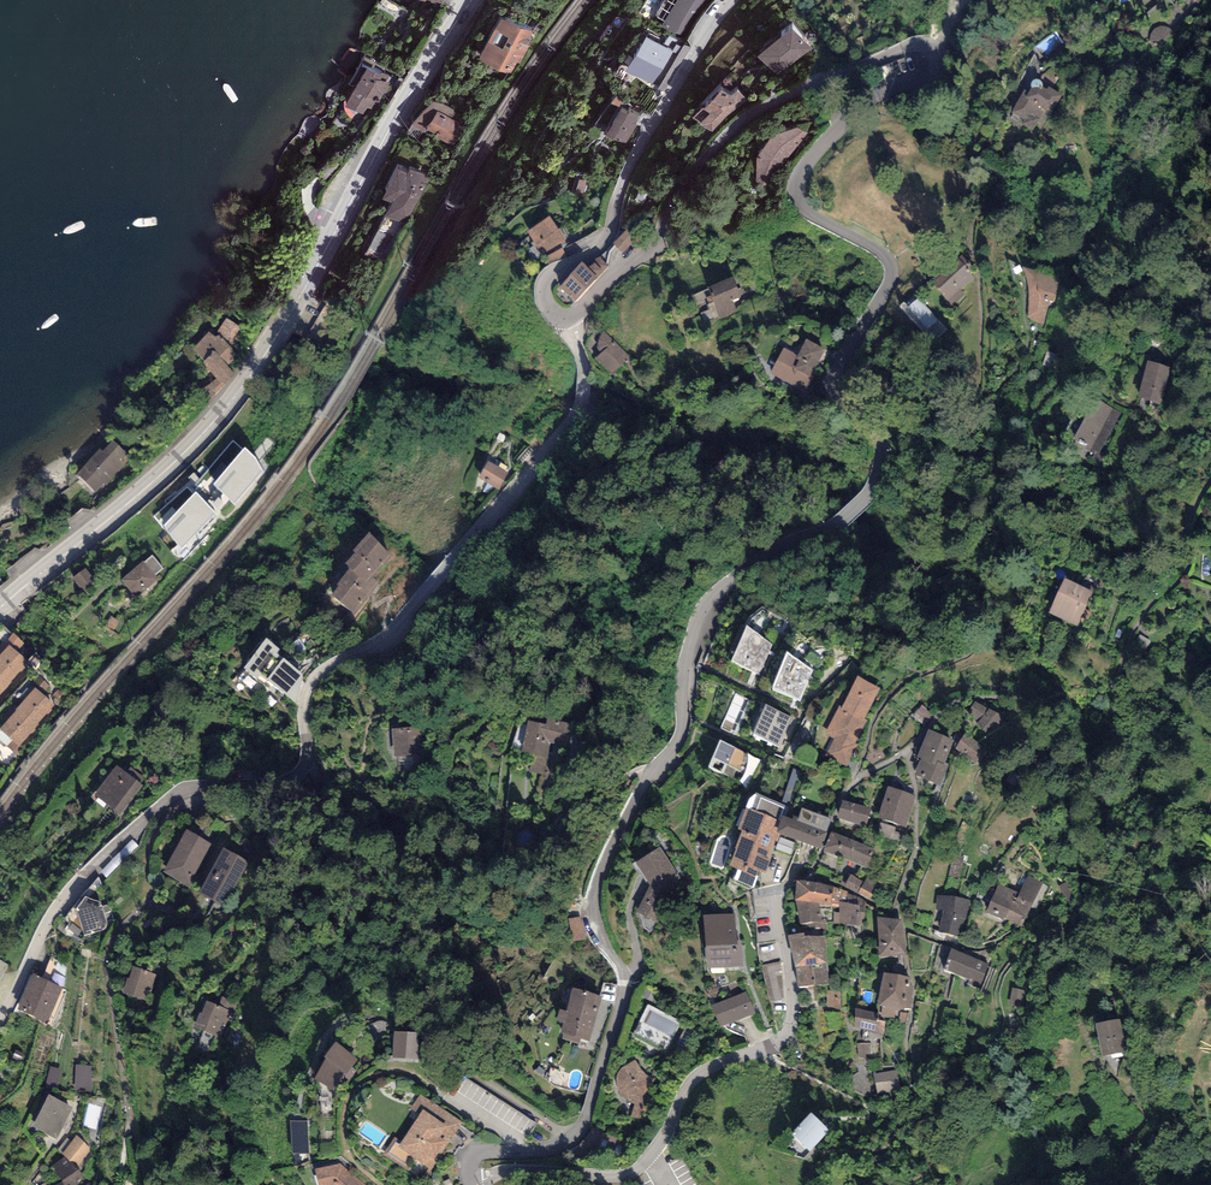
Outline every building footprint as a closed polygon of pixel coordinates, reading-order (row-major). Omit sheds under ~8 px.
[(663,20),(684,33),(704,0),(675,0),(663,20)] [(533,32),(501,19),(479,59),(511,73),(517,62),(520,64),(530,46),(526,44),(533,32)] [(792,22),(762,47),(779,69),(810,44),(792,22)] [(1155,49),(1176,38),(1172,31),(1167,28),(1160,27),(1154,29),(1151,35),(1150,41),(1155,49)] [(672,48),(647,33),(627,64),(653,79),(672,48)] [(380,76),(366,69),(347,107),(364,115),(367,108),(371,110),(375,102),(378,104),(384,93),(386,94),(391,84),(387,82),(389,77),(381,73),(380,76)] [(730,90),(722,81),(705,98),(712,105),(702,115),(712,126),(727,111),(746,98),(737,86),(730,90)] [(1053,100),(1025,85),(1009,116),(1037,131),(1053,100)] [(433,102),(412,125),(455,146),(468,118),(443,104),(433,102)] [(628,110),(621,106),(608,128),(626,139),(636,123),(633,121),(638,112),(629,107),(628,110)] [(785,157),(805,130),(796,123),(773,131),(758,151),(758,177),(775,182),(785,157)] [(408,174),(397,170),(383,199),(392,203),(385,217),(408,223),(430,180),(425,178),(426,175),(410,170),(408,174)] [(550,221),(530,234),(543,253),(563,240),(550,221)] [(635,239),(628,232),(615,245),(623,252),(635,239)] [(965,261),(961,256),(931,283),(952,306),(963,296),(959,291),(973,278),(961,265),(965,261)] [(588,261),(562,290),(577,302),(602,274),(588,261)] [(1058,279),(1025,270),(1028,280),(1030,289),(1030,297),(1029,318),(1033,321),(1042,323),(1048,302),(1052,302),(1058,279)] [(730,284),(699,295),(706,315),(737,304),(730,284)] [(947,330),(919,300),(909,310),(904,304),(900,308),(933,343),(947,330)] [(243,330),(226,318),(217,332),(219,335),(231,349),(243,330)] [(231,349),(219,335),(216,338),(209,331),(193,349),(204,361),(202,362),(217,378),(202,390),(212,398),(235,375),(228,365),(238,356),(231,349)] [(628,358),(604,332),(600,342),(599,346),(600,350),(604,354),(597,360),(611,375),(628,358)] [(823,352),(807,344),(799,359),(785,352),(773,374),(804,390),(823,352)] [(1169,370),(1148,365),(1140,399),(1160,404),(1169,370)] [(1119,414),(1097,403),(1076,445),(1098,456),(1119,414)] [(101,449),(76,474),(77,475),(95,492),(104,483),(106,486),(132,460),(112,440),(102,451),(101,449)] [(244,448),(214,484),(235,505),(262,471),(256,458),(244,448)] [(507,474),(489,465),(481,480),(500,489),(507,474)] [(216,513),(196,491),(164,525),(181,549),(216,513)] [(389,558),(369,540),(355,555),(357,558),(347,569),(352,573),(339,588),(341,589),(334,600),(356,615),(377,585),(371,580),(389,558)] [(143,560),(121,579),(136,598),(158,580),(155,576),(164,568),(152,555),(144,562),(143,560)] [(95,580),(85,567),(72,578),(82,590),(95,580)] [(1096,597),(1061,584),(1048,619),(1082,632),(1096,597)] [(773,644),(747,626),(732,661),(759,675),(773,644)] [(3,691),(12,683),(11,682),(28,664),(9,645),(0,655),(0,688),(3,691)] [(813,670),(788,652),(771,690),(800,701),(813,670)] [(306,679),(268,658),(255,681),(292,703),(306,679)] [(880,688),(857,676),(842,706),(840,704),(825,734),(834,738),(825,756),(847,767),(858,745),(855,744),(867,720),(865,719),(880,688)] [(55,705),(35,688),(24,700),(44,717),(55,705)] [(751,700),(736,693),(720,728),(735,735),(751,700)] [(38,723),(44,717),(24,700),(15,710),(16,710),(15,711),(35,730),(40,725),(38,723)] [(988,710),(975,701),(966,714),(978,722),(977,724),(991,734),(1003,717),(989,708),(988,710)] [(792,717),(766,704),(753,734),(778,747),(792,717)] [(933,714),(921,704),(911,717),(923,726),(933,714)] [(35,730),(15,711),(0,728),(0,729),(19,747),(35,730)] [(546,728),(529,725),(523,753),(535,756),(532,770),(543,773),(549,743),(566,747),(570,727),(548,723),(546,728)] [(954,740),(929,729),(917,757),(921,759),(914,775),(941,785),(949,766),(944,764),(954,740)] [(419,731),(394,733),(396,758),(421,756),(419,731)] [(984,747),(965,733),(955,748),(974,762),(984,747)] [(749,754),(720,740),(708,767),(738,781),(741,779),(742,778),(745,776),(748,770),(750,764),(750,758),(749,754)] [(140,788),(117,771),(97,797),(120,814),(140,788)] [(916,795),(888,787),(878,818),(906,826),(916,795)] [(765,874),(771,859),(767,857),(773,840),(777,842),(780,834),(776,832),(782,815),(786,805),(756,793),(750,809),(746,808),(739,829),(742,830),(735,848),(737,849),(730,866),(738,869),(734,880),(755,888),(759,876),(757,875),(758,871),(765,874)] [(871,809),(843,800),(837,817),(865,826),(871,809)] [(793,819),(782,815),(776,832),(780,834),(820,849),(832,819),(802,808),(798,818),(794,816),(793,819)] [(874,849),(832,831),(824,851),(868,868),(874,849)] [(209,846),(187,835),(166,876),(188,887),(209,846)] [(519,849),(518,863),(530,864),(530,850),(519,849)] [(660,852),(639,867),(652,886),(639,913),(653,921),(678,879),(660,852)] [(246,864),(224,853),(203,895),(225,906),(246,864)] [(1049,886),(1028,876),(1019,893),(1015,903),(1013,902),(1005,919),(1022,927),(1032,907),(1037,909),(1049,886)] [(852,877),(846,887),(870,899),(877,886),(867,881),(865,885),(852,877)] [(117,925),(98,879),(64,922),(84,937),(117,925)] [(846,902),(848,894),(848,891),(834,886),(807,880),(796,880),(795,900),(820,904),(820,908),(830,910),(831,906),(839,908),(839,901),(846,902)] [(1068,881),(1059,886),(1071,905),(1080,900),(1068,881)] [(1019,893),(999,885),(987,912),(1005,919),(1013,902),(1015,903),(1019,893)] [(858,897),(848,894),(846,902),(839,901),(839,908),(840,912),(834,912),(834,924),(859,927),(859,911),(865,911),(866,901),(858,897)] [(971,899),(937,895),(936,909),(943,910),(938,932),(959,936),(961,923),(964,923),(971,907),(971,899)] [(820,908),(820,904),(795,900),(800,933),(804,933),(826,931),(825,919),(821,919),(820,908)] [(581,917),(568,920),(573,943),(586,940),(581,917)] [(734,917),(704,919),(708,968),(741,966),(739,945),(736,945),(734,917)] [(879,935),(903,934),(901,919),(877,917),(879,935)] [(800,933),(788,935),(796,967),(798,986),(828,983),(824,936),(805,936),(804,933),(800,933)] [(903,934),(879,935),(881,957),(907,954),(903,934)] [(989,962),(952,948),(944,970),(981,984),(989,962)] [(0,961),(0,981),(8,966),(0,961)] [(780,968),(762,970),(766,1006),(784,1003),(780,968)] [(150,975),(134,970),(130,983),(128,982),(125,995),(142,1000),(150,975)] [(63,987),(32,974),(17,1008),(47,1022),(63,987)] [(908,982),(885,978),(881,1006),(909,1010),(913,989),(907,988),(908,982)] [(839,991),(828,991),(828,1007),(839,1007),(839,991)] [(602,1000),(573,992),(561,1036),(590,1044),(602,1000)] [(745,996),(713,1011),(721,1029),(753,1014),(745,996)] [(218,1010),(207,1006),(203,1019),(200,1018),(196,1030),(221,1039),(234,1004),(222,1000),(218,1010)] [(680,1021),(649,1007),(635,1035),(666,1050),(680,1021)] [(878,1016),(857,1013),(856,1030),(871,1033),(870,1038),(881,1040),(884,1024),(878,1023),(878,1016)] [(1125,1052),(1119,1018),(1096,1023),(1102,1056),(1125,1052)] [(419,1038),(396,1037),(394,1058),(417,1060),(419,1038)] [(862,1058),(872,1057),(872,1045),(862,1046),(862,1058)] [(355,1063),(336,1049),(327,1061),(328,1062),(318,1082),(334,1090),(344,1074),(346,1075),(355,1063)] [(644,1079),(642,1075),(635,1064),(625,1070),(620,1076),(619,1084),(622,1094),(635,1103),(632,1118),(646,1120),(654,1081),(644,1079)] [(91,1068),(78,1067),(77,1090),(90,1091),(91,1068)] [(61,1070),(51,1068),(47,1087),(57,1090),(61,1070)] [(899,1089),(895,1070),(874,1074),(878,1094),(899,1089)] [(72,1111),(49,1099),(34,1130),(57,1142),(72,1111)] [(460,1125),(421,1100),(385,1155),(404,1167),(411,1157),(431,1170),(460,1125)] [(87,1127),(99,1130),(105,1108),(93,1105),(87,1127)] [(811,1113),(792,1134),(810,1151),(829,1129),(811,1113)] [(308,1120),(290,1121),(291,1154),(309,1153),(308,1120)] [(95,1154),(76,1135),(63,1154),(66,1157),(81,1171),(95,1154)] [(81,1171),(66,1157),(52,1166),(62,1181),(65,1184),(68,1184),(70,1184),(77,1184),(86,1180),(81,1171)] [(316,1174),(320,1184),(362,1184),(340,1167),(316,1174)]
